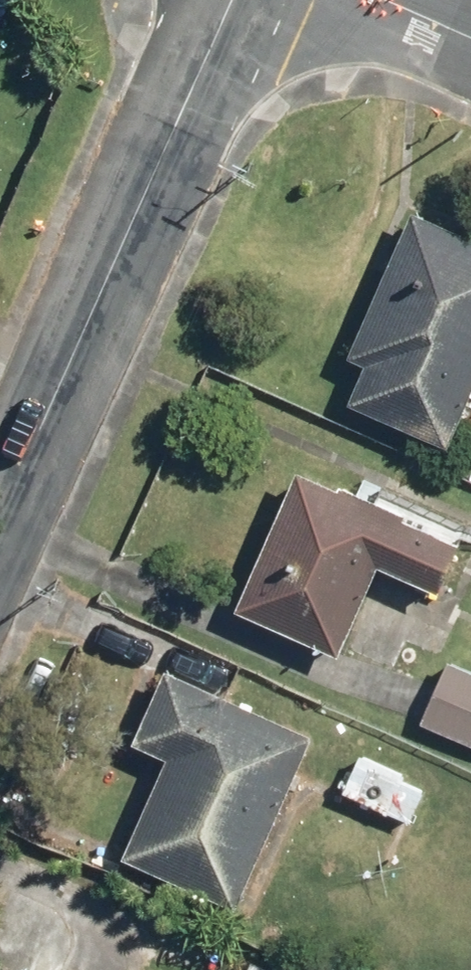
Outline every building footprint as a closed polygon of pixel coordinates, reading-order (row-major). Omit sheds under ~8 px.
[(419,203),(360,350),(376,356),(358,401),(467,444),(470,433),(470,224),(419,203)] [(469,532),(305,460),(241,605),(350,652),(390,561),(410,570),(445,585),(469,532)] [(454,654),(430,706),(424,719),(470,741),(470,662),(454,654)] [(323,722),(179,659),(144,738),(176,752),(129,858),(242,907),(323,722)] [(434,783),(369,750),(347,794),(412,827),(434,783)] [(26,961),(22,969),(46,969),(26,961)]
